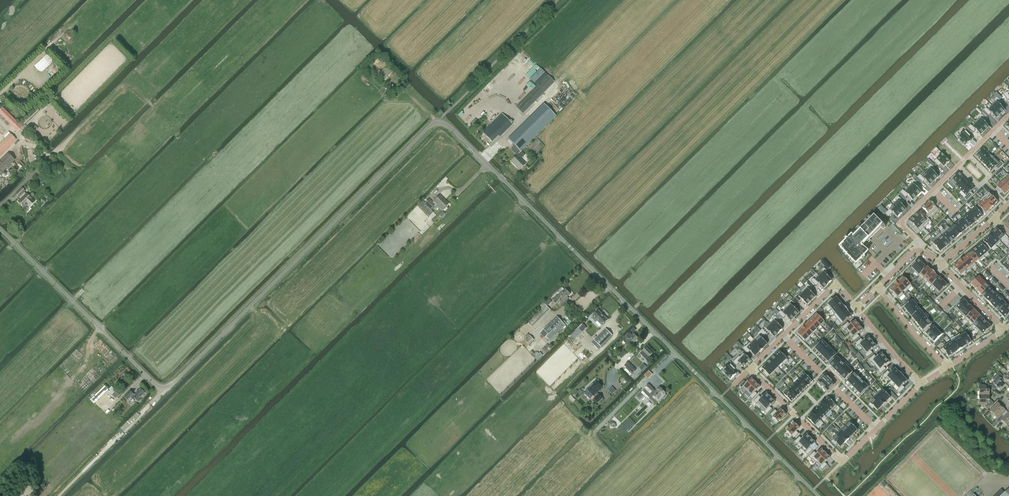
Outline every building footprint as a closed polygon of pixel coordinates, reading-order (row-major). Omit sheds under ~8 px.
[(382,82),(389,75),(392,72),(386,66),(376,76),(382,82)] [(521,113),(543,92),(553,81),(548,75),(537,86),(516,107),(521,113)] [(996,102),(992,106),(1000,115),(1004,110),(999,105),(1002,103),(997,98),(994,100),(996,102)] [(508,139),(520,152),(539,133),(555,116),(543,104),(542,105),(508,139)] [(986,108),(983,111),(989,116),(991,114),(996,119),(1000,115),(992,106),(988,110),(986,108)] [(0,111),(0,114),(7,121),(5,123),(7,126),(10,124),(18,132),(24,126),(21,122),(19,123),(19,124),(3,108),(0,111)] [(499,137),(513,124),(502,113),(482,133),(492,142),(498,136),(499,137)] [(979,118),(975,122),(977,123),(985,131),(989,127),(984,122),(986,120),(981,114),(978,117),(979,118)] [(971,125),(968,127),(973,133),(975,130),(980,135),(985,131),(977,123),(973,127),(971,125)] [(963,133),(957,138),(960,141),(960,142),(963,145),(963,144),(965,147),(971,141),(968,138),(970,136),(965,131),(963,133)] [(16,140),(10,134),(0,145),(0,156),(16,140)] [(976,156),(981,161),(989,153),(983,148),(980,152),(979,151),(976,154),(977,154),(976,156)] [(525,164),(520,159),(525,155),(522,152),(517,156),(511,162),(519,170),(525,164)] [(15,160),(8,153),(0,162),(0,175),(15,160)] [(994,158),(989,153),(981,161),(984,164),(984,165),(986,166),(994,158)] [(936,159),(934,162),(939,167),(941,164),(944,167),(950,162),(947,160),(948,159),(945,156),(945,157),(942,154),(936,159)] [(999,163),(994,158),(986,166),(987,168),(988,168),(991,171),(995,168),(997,170),(1004,164),(1001,161),(999,163)] [(930,169),(926,173),(934,181),(938,177),(933,172),(936,170),(933,167),(930,164),(930,165),(928,167),(930,169)] [(920,175),(917,177),(922,183),(925,180),(930,185),(934,181),(926,173),(922,177),(920,175)] [(950,181),(948,183),(953,189),(955,186),(955,187),(956,186),(964,178),(959,173),(957,174),(957,173),(954,176),(955,177),(950,181)] [(964,178),(956,186),(961,191),(969,183),(967,181),(964,178)] [(1005,179),(1004,179),(1001,183),(1008,191),(1008,184),(1005,179)] [(913,184),(909,188),(917,197),(921,192),(916,187),(919,185),(913,180),(911,182),(913,184)] [(969,183),(961,191),(966,196),(964,198),(967,201),(973,194),(971,192),(974,188),(971,185),(969,183)] [(1005,195),(1008,191),(1001,183),(997,187),(995,189),(999,193),(1001,192),(1004,195),(1005,195)] [(900,193),(899,194),(905,201),(906,199),(905,198),(908,196),(913,201),(917,197),(909,188),(905,192),(903,190),(900,193)] [(30,207),(35,202),(32,199),(27,194),(26,195),(24,192),(25,192),(22,189),(16,194),(19,197),(20,197),(22,199),(19,202),(24,207),(25,206),(26,206),(28,206),(30,207)] [(988,192),(984,196),(993,206),(994,206),(997,202),(998,202),(994,199),(996,197),(992,193),(990,194),(988,192)] [(434,202),(432,203),(435,205),(436,204),(439,207),(442,210),(448,204),(440,196),(434,202)] [(984,196),(980,200),(982,202),(990,210),(989,210),(990,210),(994,206),(993,206),(984,196)] [(898,202),(894,206),(902,214),(906,210),(901,204),(903,202),(898,197),(896,199),(898,202)] [(430,210),(435,205),(432,203),(429,199),(424,204),(430,210)] [(930,201),(923,208),(928,213),(926,215),(929,218),(938,209),(935,206),(930,201)] [(976,208),(979,212),(982,209),(985,213),(986,214),(986,213),(989,210),(990,210),(982,202),(978,206),(978,205),(978,206),(976,208)] [(433,213),(430,210),(424,204),(420,208),(429,216),(433,213)] [(881,205),(878,209),(884,215),(885,214),(888,217),(893,213),(897,218),(898,217),(898,218),(902,214),(894,206),(889,210),(887,212),(881,205)] [(975,208),(971,211),(978,220),(982,216),(982,217),(983,216),(982,216),(985,213),(982,209),(979,212),(976,208),(975,208)] [(971,211),(967,215),(974,223),(978,220),(971,211)] [(918,213),(914,217),(922,225),(922,226),(923,227),(927,223),(928,224),(931,221),(925,216),(923,218),(918,213)] [(963,218),(970,226),(969,227),(970,227),(974,223),(967,215),(963,218)] [(851,236),(840,248),(856,264),(868,252),(863,248),(871,241),(869,239),(881,227),(883,229),(885,227),(874,216),(863,226),(860,223),(849,234),(851,236)] [(910,221),(915,226),(912,229),(917,234),(920,231),(924,228),(923,227),(922,226),(922,225),(914,217),(910,221)] [(962,217),(958,221),(959,222),(965,230),(969,227),(970,226),(963,218),(962,217)] [(959,222),(955,225),(961,233),(962,233),(965,230),(959,222)] [(951,229),(957,237),(958,237),(962,233),(961,233),(955,225),(951,229)] [(950,228),(946,231),(953,240),(957,237),(951,229),(950,228)] [(992,233),(1000,241),(1004,237),(1004,236),(1005,234),(1001,230),(999,232),(996,229),(992,233)] [(946,231),(941,235),(949,244),(953,240),(946,231)] [(992,233),(987,237),(988,237),(995,245),(996,246),(1001,241),(1000,241),(992,233)] [(941,235),(937,239),(938,240),(945,248),(949,244),(950,244),(949,244),(941,235)] [(981,243),(985,248),(987,245),(991,249),(990,249),(991,249),(995,245),(988,237),(987,237),(983,241),(983,242),(982,244),(981,243)] [(933,244),(930,246),(935,250),(937,249),(940,252),(945,248),(938,240),(933,243),(933,244)] [(981,243),(977,247),(984,256),(984,255),(988,252),(988,251),(990,249),(991,249),(987,245),(985,248),(981,243)] [(972,251),(979,260),(980,261),(985,256),(984,255),(984,256),(977,247),(972,251)] [(972,251),(967,255),(974,263),(975,263),(979,260),(972,251)] [(963,259),(971,268),(970,268),(971,269),(976,265),(975,263),(974,263),(967,255),(963,259)] [(962,259),(958,263),(966,272),(970,268),(971,268),(963,259),(963,258),(962,259)] [(919,260),(910,268),(914,272),(923,264),(919,260)] [(954,267),(953,268),(955,270),(956,270),(961,276),(966,272),(958,263),(954,266),(953,267),(954,267)] [(923,264),(914,272),(918,276),(926,268),(926,267),(923,264)] [(918,276),(922,280),(924,278),(923,278),(931,270),(928,267),(927,266),(926,267),(926,268),(918,276)] [(820,276),(819,276),(827,285),(828,285),(831,281),(832,281),(832,280),(827,275),(829,273),(824,268),(821,270),(823,273),(820,276)] [(931,270),(923,278),(924,278),(927,282),(935,274),(936,274),(931,270)] [(935,274),(927,282),(931,286),(939,278),(935,274)] [(813,278),(811,281),(816,286),(818,284),(823,289),(824,289),(823,288),(827,285),(819,276),(820,276),(819,275),(815,280),(813,278)] [(899,281),(898,281),(908,290),(912,286),(903,276),(903,277),(899,281)] [(979,276),(971,284),(974,288),(982,280),(979,277),(979,276)] [(939,278),(931,286),(935,290),(936,289),(944,281),(940,277),(939,278)] [(898,280),(894,285),(904,295),(908,290),(898,281),(899,281),(898,280)] [(982,280),(974,288),(978,291),(986,283),(985,283),(982,280)] [(944,281),(936,289),(940,293),(939,293),(940,293),(948,285),(947,285),(944,281)] [(986,283),(978,291),(981,294),(981,295),(989,287),(990,286),(986,282),(985,283),(986,283)] [(805,287),(801,291),(811,301),(815,297),(810,292),(813,289),(808,284),(805,287)] [(890,289),(893,293),(891,294),(895,299),(897,297),(899,299),(904,295),(894,285),(890,289)] [(989,287),(981,295),(985,298),(992,290),(989,287)] [(795,298),(793,299),(797,303),(799,302),(800,302),(802,300),(807,305),(811,301),(801,291),(799,288),(795,292),(797,294),(794,297),(795,298)] [(563,303),(564,302),(567,300),(565,299),(570,294),(565,289),(557,297),(556,296),(553,299),(555,302),(558,299),(563,303)] [(992,290),(985,298),(988,301),(996,294),(996,293),(992,290)] [(988,301),(987,301),(991,305),(999,297),(1000,296),(996,293),(996,294),(988,301)] [(828,304),(827,305),(831,310),(840,302),(836,297),(837,297),(836,297),(833,300),(831,298),(827,302),(828,304)] [(999,297),(991,305),(995,308),(1003,300),(999,297)] [(788,302),(784,306),(786,308),(787,309),(795,317),(799,313),(794,308),(796,305),(797,303),(793,299),(792,301),(791,300),(789,303),(788,302)] [(914,299),(904,307),(908,312),(917,304),(917,305),(918,304),(914,299)] [(964,299),(955,308),(958,311),(967,303),(964,300),(964,299)] [(1003,300),(995,308),(998,311),(998,312),(1006,304),(1003,300)] [(840,302),(831,310),(834,314),(835,314),(844,307),(844,306),(840,302)] [(539,313),(542,317),(550,309),(543,303),(540,306),(542,308),(543,309),(539,313)] [(967,303),(958,311),(962,315),(970,306),(967,303)] [(917,304),(908,312),(912,317),(920,310),(921,309),(917,305),(917,304)] [(998,312),(1001,315),(1008,308),(1008,307),(1006,304),(998,312)] [(834,314),(833,315),(837,320),(848,311),(844,306),(844,307),(835,314),(834,314)] [(970,306),(962,315),(965,318),(974,310),(970,306)] [(778,313),(777,315),(781,319),(783,318),(786,316),(791,321),(795,317),(787,309),(786,308),(782,312),(781,311),(779,312),(778,313)] [(920,310),(912,317),(915,321),(924,314),(920,310)] [(965,318),(964,319),(968,323),(970,321),(969,321),(977,313),(974,310),(965,318)] [(604,323),(607,320),(604,317),(605,317),(602,314),(598,311),(593,316),(591,318),(596,323),(598,321),(602,325),(603,324),(604,325),(604,324),(604,323)] [(848,311),(837,320),(841,324),(852,316),(848,311)] [(533,326),(542,317),(539,313),(530,322),(533,326)] [(915,321),(919,326),(928,319),(930,318),(926,313),(924,314),(915,321)] [(977,313),(969,321),(970,321),(973,324),(981,317),(977,313)] [(816,314),(813,318),(820,326),(824,322),(817,314),(816,314)] [(774,320),(770,324),(778,333),(779,334),(782,330),(782,329),(783,329),(778,324),(780,322),(780,321),(781,319),(777,315),(775,316),(773,319),(772,319),(774,320)] [(565,325),(563,324),(557,317),(547,326),(540,333),(545,338),(551,331),(552,331),(557,327),(560,330),(565,325)] [(981,317),(973,324),(976,327),(976,328),(984,320),(981,317)] [(813,318),(809,322),(817,329),(820,326),(813,318)] [(928,319),(919,326),(923,331),(926,333),(929,330),(927,328),(931,324),(932,324),(931,324),(928,319)] [(848,322),(842,327),(844,330),(847,328),(850,332),(859,325),(856,321),(855,320),(850,325),(848,322)] [(976,327),(975,328),(979,332),(980,331),(987,323),(984,320),(976,328),(976,327)] [(805,325),(814,334),(818,330),(817,329),(809,322),(805,325)] [(987,323),(980,331),(983,334),(983,335),(991,327),(987,323)] [(764,327),(762,329),(767,335),(769,332),(774,337),(775,337),(774,337),(778,333),(770,324),(766,328),(764,327)] [(926,333),(925,333),(926,334),(930,338),(938,330),(937,330),(933,326),(931,324),(927,328),(929,330),(926,333)] [(805,325),(801,329),(810,338),(814,334),(805,325)] [(859,325),(850,332),(854,337),(851,339),(854,341),(859,337),(857,334),(863,330),(863,329),(863,330),(859,325)] [(595,340),(601,347),(612,335),(606,329),(595,340)] [(797,333),(806,342),(810,338),(801,329),(797,333)] [(938,330),(930,338),(934,342),(943,334),(938,329),(937,330),(938,330)] [(754,338),(753,339),(754,339),(763,348),(767,344),(762,339),(765,337),(760,331),(757,334),(754,338)] [(638,339),(634,335),(633,336),(630,333),(626,337),(623,341),(626,343),(625,344),(629,348),(638,339)] [(961,336),(967,345),(971,342),(965,333),(961,336)] [(960,334),(955,337),(956,339),(962,348),(967,345),(961,336),(960,334)] [(529,345),(534,340),(530,336),(524,340),(529,345)] [(954,336),(950,339),(951,341),(952,342),(958,351),(957,351),(958,351),(963,348),(962,348),(956,339),(955,337),(954,336)] [(861,339),(855,343),(858,346),(859,345),(863,349),(872,341),(869,337),(863,341),(861,339)] [(750,343),(759,352),(759,353),(764,348),(763,348),(754,339),(750,343)] [(823,340),(815,348),(815,349),(815,348),(818,352),(826,344),(823,340)] [(872,341),(863,349),(866,354),(865,355),(867,358),(873,353),(871,350),(876,346),(872,341)] [(951,341),(946,344),(947,345),(953,354),(957,351),(958,351),(952,342),(951,341)] [(745,346),(742,349),(748,354),(750,351),(755,356),(759,352),(750,343),(750,342),(749,343),(745,346)] [(826,344),(818,352),(822,355),(829,347),(826,344)] [(548,351),(551,348),(547,345),(542,350),(546,354),(548,351)] [(943,348),(940,350),(944,354),(946,353),(948,357),(949,357),(953,354),(947,345),(943,348),(942,348),(943,348)] [(829,347),(822,355),(825,359),(834,350),(830,346),(829,347)] [(649,357),(653,353),(646,347),(643,351),(640,354),(648,361),(651,358),(649,357)] [(834,350),(825,359),(828,362),(837,354),(834,350)] [(779,351),(775,355),(782,363),(784,365),(789,360),(786,358),(788,357),(784,353),(782,354),(779,351)] [(727,353),(724,355),(730,361),(733,359),(727,353)] [(739,356),(733,362),(736,366),(739,363),(743,367),(750,360),(743,353),(740,357),(739,356)] [(874,355),(868,360),(871,362),(875,366),(886,358),(882,353),(876,357),(874,355)] [(775,355),(770,360),(778,367),(782,363),(775,355)] [(838,356),(829,364),(829,365),(829,364),(833,368),(842,360),(842,359),(838,356)] [(886,358),(875,366),(878,371),(880,374),(886,369),(884,367),(889,362),(886,358)] [(842,360),(833,368),(837,372),(847,363),(843,359),(842,359),(842,360)] [(770,360),(766,364),(774,372),(775,373),(779,368),(778,367),(770,360)] [(632,374),(636,370),(628,362),(624,365),(632,374)] [(847,363),(837,372),(841,376),(849,368),(850,367),(847,363)] [(728,366),(723,372),(726,375),(725,375),(728,378),(731,380),(736,374),(733,371),(735,369),(731,364),(728,366)] [(766,364),(762,368),(765,371),(763,373),(767,377),(769,376),(774,372),(766,364)] [(849,368),(841,376),(845,380),(844,380),(845,380),(853,372),(852,372),(849,368)] [(888,371),(882,376),(885,379),(886,377),(890,381),(891,381),(891,380),(899,372),(895,368),(890,373),(888,371)] [(899,372),(891,380),(891,381),(895,384),(903,376),(903,377),(904,376),(899,372)] [(1004,374),(1003,376),(999,372),(997,374),(1002,379),(1005,382),(1007,380),(1008,382),(1008,374),(1006,376),(1004,374)] [(804,373),(799,378),(807,386),(809,385),(809,384),(812,381),(804,373)] [(855,373),(847,381),(850,384),(858,376),(855,373)] [(825,374),(817,382),(821,386),(822,385),(824,387),(823,388),(827,392),(835,384),(825,374)] [(1000,381),(1002,379),(997,374),(993,378),(995,380),(990,385),(987,383),(985,385),(980,385),(979,396),(989,396),(989,392),(993,388),(995,390),(998,388),(1000,390),(1004,385),(1000,381)] [(858,376),(850,384),(854,388),(861,380),(858,376)] [(903,376),(895,384),(899,388),(897,391),(900,393),(905,388),(902,386),(907,381),(907,380),(903,377),(903,376)] [(744,381),(739,386),(742,389),(743,387),(747,391),(756,383),(752,379),(752,378),(747,383),(744,381)] [(799,378),(794,383),(802,391),(805,388),(807,386),(799,378)] [(861,380),(854,388),(857,391),(865,383),(861,380)] [(781,381),(775,387),(777,389),(784,383),(783,383),(781,381)] [(791,381),(787,386),(789,388),(789,389),(797,397),(799,395),(798,394),(802,391),(794,383),(794,384),(791,381)] [(588,390),(585,393),(591,398),(594,396),(594,395),(596,397),(594,399),(598,402),(602,398),(599,394),(597,393),(602,388),(597,382),(594,385),(593,384),(591,386),(592,387),(588,390)] [(756,383),(747,391),(751,395),(749,397),(752,399),(757,394),(755,392),(760,387),(760,386),(760,387),(756,383)] [(865,383),(857,391),(860,394),(861,395),(868,387),(865,383)] [(645,388),(642,391),(655,403),(657,401),(658,400),(658,401),(662,398),(661,397),(665,393),(660,387),(655,392),(649,385),(645,388)] [(140,399),(145,393),(140,388),(134,395),(130,390),(123,397),(127,401),(130,398),(134,402),(136,400),(137,402),(138,401),(138,402),(139,401),(140,400),(140,399)] [(789,389),(784,394),(791,402),(795,398),(797,397),(789,389)] [(882,390),(878,394),(886,402),(890,398),(883,390),(882,390)] [(759,396),(754,401),(756,404),(758,402),(762,406),(770,397),(767,393),(766,393),(761,398),(759,396)] [(878,394),(874,398),(882,406),(882,407),(886,402),(878,394)] [(989,399),(989,396),(979,396),(979,405),(984,406),(988,409),(994,403),(989,399)] [(770,397),(762,406),(766,410),(764,412),(767,414),(772,409),(770,407),(775,402),(775,401),(774,401),(770,397)] [(824,400),(822,402),(830,410),(831,411),(836,405),(828,397),(824,400)] [(870,403),(868,405),(872,409),(874,407),(877,411),(878,410),(877,410),(882,406),(874,398),(870,403),(870,402),(869,403),(870,403)] [(821,404),(817,407),(825,415),(830,410),(822,402),(820,404),(821,404)] [(999,418),(1002,415),(1003,413),(1002,412),(1005,410),(998,403),(990,411),(997,418),(998,417),(999,418)] [(814,410),(812,412),(820,420),(825,415),(817,407),(814,410)] [(775,410),(770,415),(773,417),(771,419),(776,424),(781,420),(784,417),(786,415),(781,409),(778,412),(775,410)] [(990,412),(987,409),(982,414),(985,417),(990,412)] [(127,428),(139,417),(140,416),(137,412),(124,425),(127,428)] [(811,414),(807,417),(816,426),(821,421),(820,420),(812,412),(810,414),(811,414)] [(850,423),(845,427),(853,435),(857,430),(858,430),(854,427),(856,425),(852,421),(850,423),(850,422),(849,423),(850,423)] [(789,428),(786,431),(791,436),(794,438),(799,434),(796,431),(799,428),(794,423),(792,425),(791,424),(788,427),(789,428)] [(845,427),(841,431),(849,439),(853,435),(845,427)] [(837,435),(845,443),(844,443),(845,443),(849,439),(841,431),(837,435)] [(799,437),(794,442),(797,444),(798,443),(802,447),(803,447),(803,446),(811,438),(807,434),(802,439),(799,437)] [(833,440),(831,442),(835,446),(837,444),(840,447),(844,443),(845,443),(837,435),(836,434),(832,439),(833,440)] [(811,438),(803,446),(803,447),(807,450),(805,452),(807,455),(813,450),(810,448),(815,442),(811,438)] [(814,452),(809,457),(812,459),(816,463),(817,462),(826,453),(822,449),(817,454),(814,452)] [(826,453),(817,462),(821,466),(819,467),(822,470),(827,465),(825,462),(830,457),(826,453)] [(1004,493),(1001,490),(995,495),(1008,495),(1008,488),(1004,493)]
